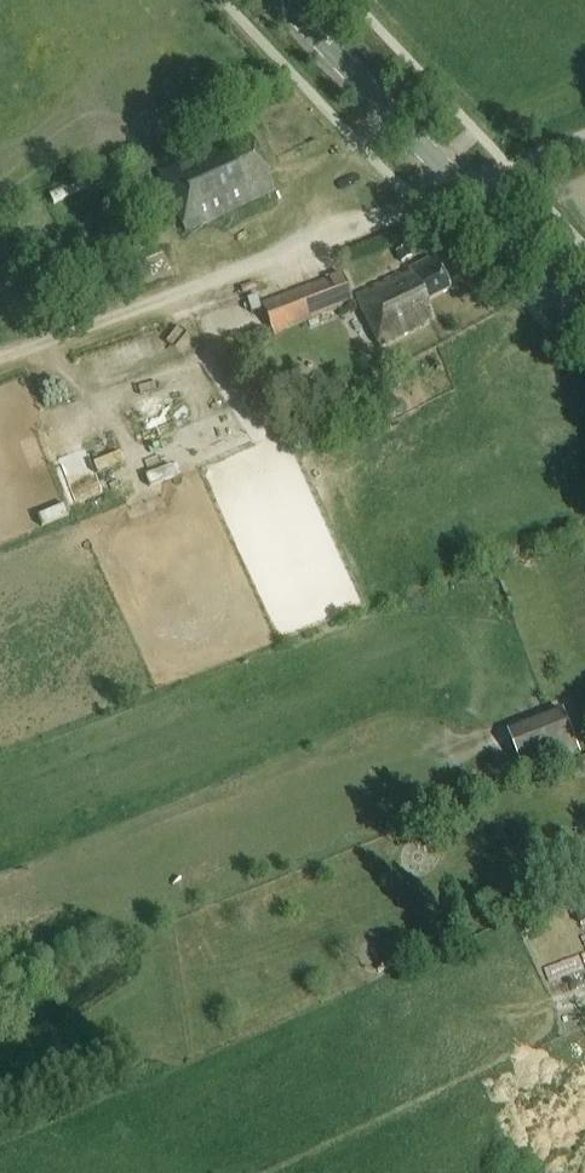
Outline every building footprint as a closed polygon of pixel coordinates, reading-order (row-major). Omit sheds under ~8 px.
[(210,150),(211,153),(159,178),(186,234),(274,193),(246,132),(210,150)] [(77,262),(121,250),(106,195),(62,207),(77,262)] [(406,247),(396,253),(402,263),(412,258),(406,247)] [(433,259),(354,299),(379,350),(435,322),(426,304),(450,292),(433,259)] [(340,274),(261,305),(273,337),(352,306),(340,274)] [(340,382),(328,388),(333,399),(345,393),(340,382)] [(133,480),(108,490),(113,501),(137,491),(133,480)] [(565,712),(508,733),(524,774),(581,753),(565,712)] [(568,898),(580,925),(584,923),(584,884),(566,892),(568,898)]
